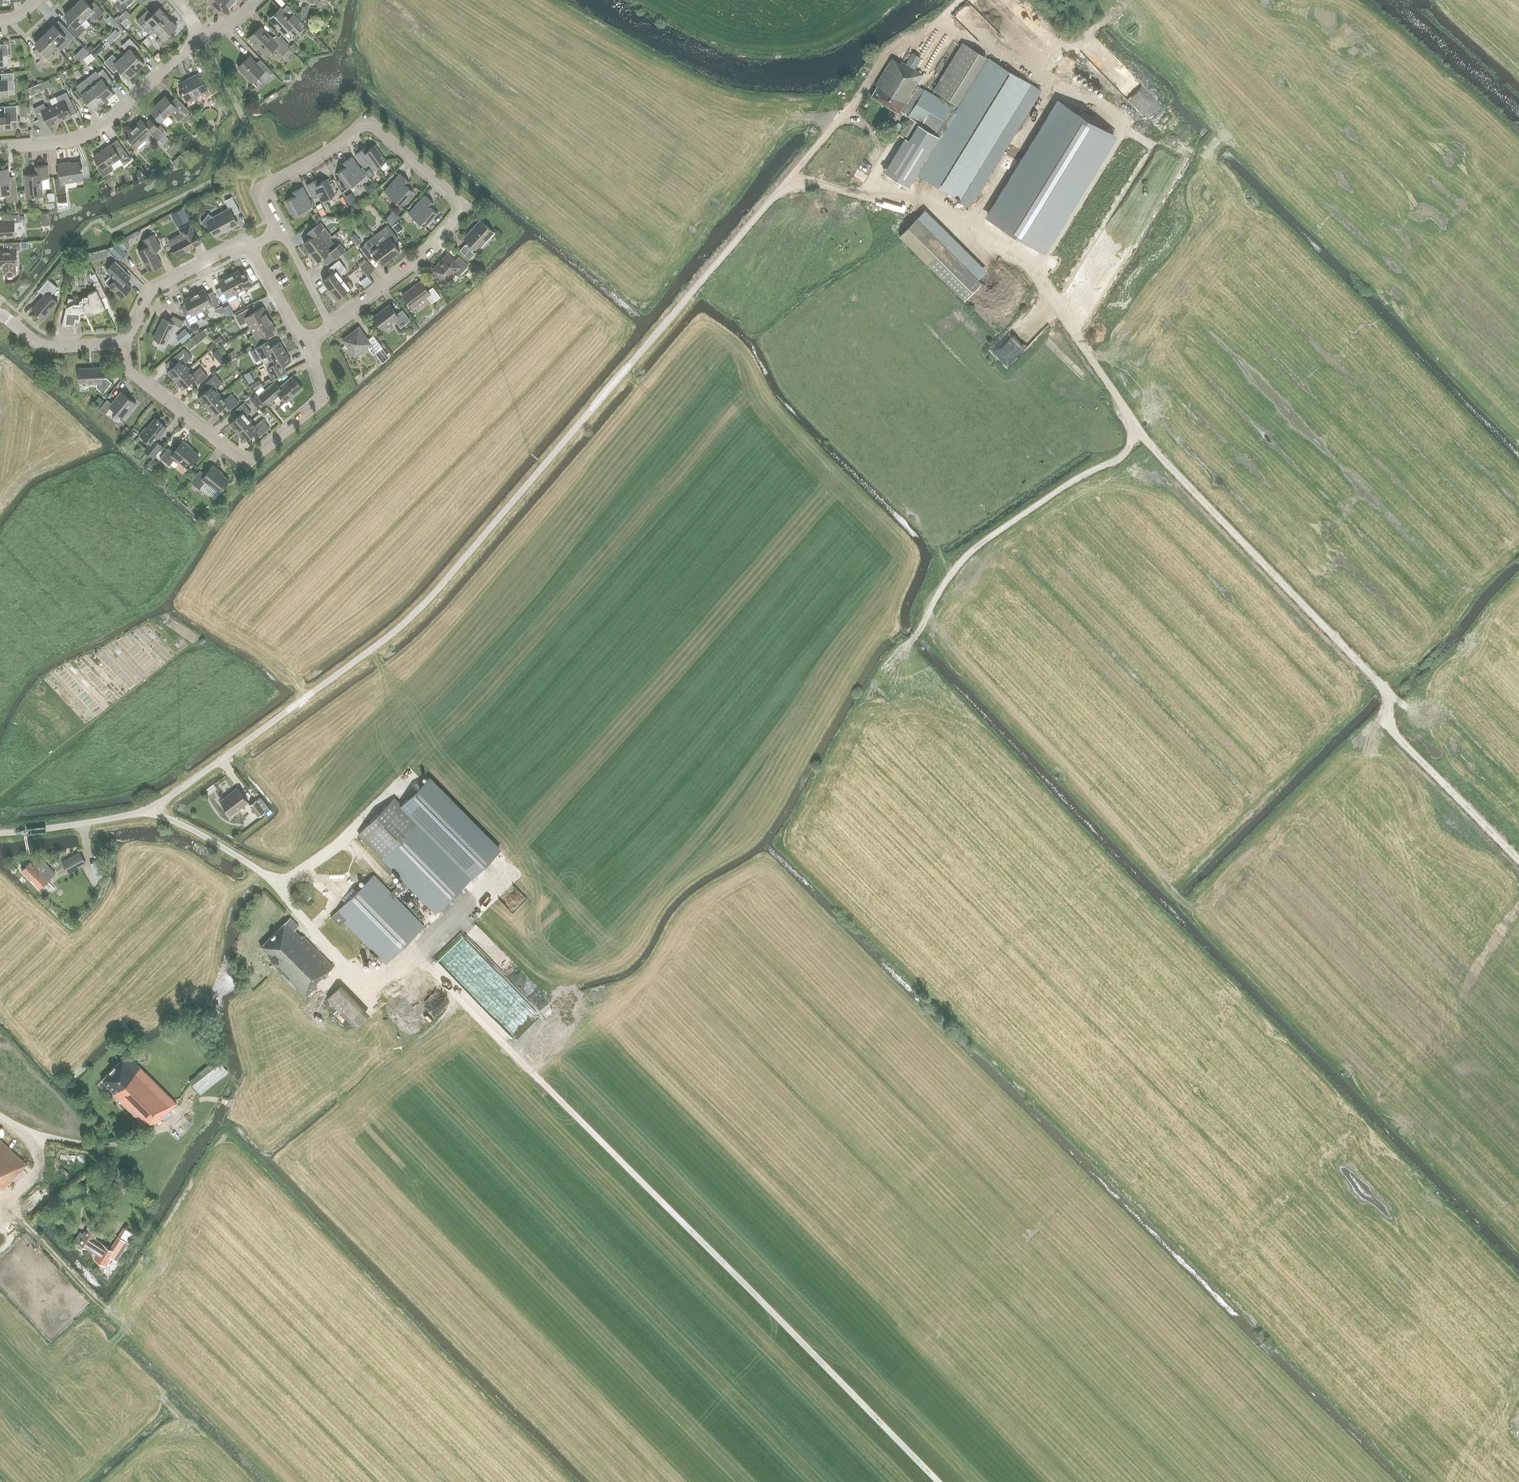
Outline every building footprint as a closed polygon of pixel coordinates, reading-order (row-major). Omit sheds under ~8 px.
[(85,18),(90,13),(96,19),(104,12),(94,1),(90,6),(84,0),(80,0),(74,6),(85,18)] [(114,4),(121,11),(133,0),(118,0),(114,4)] [(208,3),(217,12),(218,11),(222,15),(237,0),(211,0),(208,3)] [(81,23),(85,18),(74,6),(65,15),(72,22),(68,27),(78,37),(86,29),(81,23)] [(306,17),(309,7),(303,6),(300,15),(305,17),(306,17)] [(155,30),(168,17),(159,8),(153,15),(148,10),(137,21),(144,28),(149,24),(155,30)] [(289,18),(286,15),(280,9),(270,18),(284,33),(289,27),(295,34),(304,25),(293,14),(289,18)] [(120,24),(127,17),(122,12),(120,15),(116,11),(111,15),(120,24)] [(168,17),(155,30),(161,36),(156,41),(163,48),(175,37),(170,33),(177,26),(168,17)] [(124,21),(120,24),(121,25),(124,28),(129,23),(125,19),(124,21)] [(45,34),(56,46),(60,50),(74,36),(62,23),(57,28),(54,25),(45,34)] [(279,29),(274,24),(270,27),(275,32),(279,29)] [(273,40),(261,27),(250,37),(247,40),(255,49),(258,46),(266,55),(276,46),(283,54),(290,48),(289,48),(278,36),(273,40)] [(51,52),(56,46),(45,34),(35,43),(38,46),(33,51),(45,64),(54,55),(51,52)] [(111,43),(116,39),(111,34),(107,38),(111,43)] [(122,56),(137,71),(145,63),(134,52),(139,48),(130,38),(122,45),(127,51),(122,56)] [(963,42),(933,90),(958,105),(987,57),(963,42)] [(3,66),(2,55),(9,55),(8,43),(0,44),(0,66),(3,66)] [(293,44),(289,48),(290,48),(292,52),(294,53),(298,49),(293,44)] [(912,53),(905,64),(914,70),(921,58),(912,53)] [(137,71),(122,56),(118,60),(112,54),(105,62),(114,71),(119,67),(129,78),(137,71)] [(258,66),(249,56),(238,67),(252,82),(260,75),(265,80),(273,73),(263,62),(258,66)] [(873,93),(871,96),(899,114),(902,109),(910,114),(908,117),(910,118),(899,135),(904,138),(884,172),(908,187),(916,173),(968,206),(1040,90),(988,58),(955,113),(939,138),(934,135),(952,106),(917,84),(923,75),(914,70),(905,64),(902,62),(901,64),(892,58),(875,85),(877,86),(873,93)] [(98,73),(88,81),(103,101),(113,93),(107,86),(105,83),(110,79),(103,69),(98,73)] [(8,96),(8,90),(15,90),(13,72),(1,73),(2,80),(0,81),(0,97),(8,96)] [(203,82),(198,73),(192,77),(193,79),(179,86),(187,101),(204,92),(207,96),(215,92),(208,79),(203,82)] [(1125,74),(1115,85),(1148,118),(1158,107),(1125,74)] [(78,88),(73,92),(80,102),(85,98),(88,101),(93,109),(103,101),(88,81),(78,88)] [(52,105),(60,121),(77,113),(67,92),(56,97),(58,102),(52,105)] [(181,119),(188,112),(190,111),(177,98),(172,103),(165,96),(151,110),(166,127),(173,121),(167,115),(171,112),(180,121),(181,119)] [(221,110),(226,107),(221,98),(216,101),(221,110)] [(1060,102),(989,218),(1041,250),(1113,134),(1060,102)] [(60,121),(52,105),(46,108),(44,103),(33,108),(39,119),(44,117),(49,126),(60,121)] [(11,129),(10,121),(18,121),(16,105),(4,106),(5,113),(0,114),(0,130),(11,129)] [(27,106),(20,106),(21,116),(27,115),(27,113),(30,112),(30,106),(27,106)] [(188,112),(181,119),(184,123),(192,116),(188,112)] [(158,141),(165,134),(158,128),(150,119),(145,124),(141,119),(125,135),(136,147),(151,133),(158,141)] [(161,125),(158,128),(165,134),(166,136),(168,133),(161,125)] [(165,134),(158,141),(161,144),(168,138),(166,136),(165,134)] [(179,141),(176,144),(185,154),(188,151),(179,141)] [(109,165),(120,158),(124,164),(131,159),(121,145),(115,149),(111,144),(104,149),(105,149),(94,157),(101,166),(97,169),(103,178),(114,171),(109,165)] [(386,160),(375,146),(377,145),(377,144),(365,153),(362,149),(355,154),(364,167),(369,163),(374,170),(388,160),(388,159),(386,160)] [(366,176),(352,156),(344,162),(347,165),(335,174),(335,175),(337,173),(348,188),(346,189),(346,190),(366,176)] [(1223,156),(1215,157),(1217,177),(1224,177),(1223,156)] [(83,180),(81,161),(67,164),(66,162),(58,163),(60,178),(55,179),(57,193),(66,192),(64,183),(83,180)] [(26,197),(43,196),(42,178),(49,178),(48,165),(35,166),(36,174),(24,174),(26,197)] [(145,169),(148,175),(160,170),(158,166),(150,170),(149,167),(145,169)] [(8,168),(0,169),(0,194),(5,194),(5,202),(18,201),(16,182),(9,183),(8,168)] [(415,193),(404,183),(407,179),(400,173),(384,191),(402,207),(403,207),(401,205),(413,192),(414,193),(415,193)] [(335,194),(328,180),(330,179),(330,178),(316,185),(314,181),(306,185),(313,198),(319,195),(322,201),(338,193),(337,193),(335,194)] [(221,188),(224,194),(231,190),(228,185),(221,188)] [(313,206),(303,186),(295,191),(297,195),(284,202),(286,201),(293,215),(291,216),(292,217),(313,206)] [(48,201),(56,201),(54,192),(47,193),(47,195),(47,197),(47,199),(48,201)] [(59,208),(68,206),(66,195),(57,196),(59,208)] [(439,214),(428,205),(431,201),(425,195),(409,213),(427,229),(427,228),(425,227),(437,213),(439,215),(439,214)] [(237,224),(233,215),(240,211),(232,197),(225,201),(229,209),(213,218),(208,214),(202,223),(210,229),(211,228),(215,235),(237,224)] [(183,208),(175,213),(181,225),(190,220),(183,208)] [(323,208),(318,211),(321,216),(326,214),(323,208)] [(320,216),(318,212),(311,215),(314,220),(320,216)] [(400,218),(395,213),(388,221),(392,225),(400,218)] [(15,235),(14,222),(19,222),(19,214),(2,215),(3,223),(0,223),(0,236),(15,235)] [(965,300),(982,282),(946,247),(917,218),(899,236),(929,265),(965,300)] [(307,226),(308,228),(316,222),(315,220),(307,226)] [(477,250),(494,232),(481,220),(465,238),(469,242),(466,245),(465,244),(460,250),(470,259),(475,254),(472,251),(475,248),(477,250)] [(311,252),(325,241),(330,238),(331,236),(320,222),(309,231),(313,236),(304,243),(311,252)] [(398,233),(402,229),(398,223),(393,227),(398,233)] [(177,256),(194,247),(200,243),(190,224),(179,230),(184,237),(171,244),(177,256)] [(383,229),(374,236),(391,258),(400,251),(393,242),(398,238),(388,225),(383,229)] [(356,245),(361,241),(355,233),(350,237),(356,245)] [(149,271),(162,264),(155,251),(161,247),(154,234),(143,240),(147,247),(138,252),(149,271)] [(391,258),(374,236),(364,243),(366,244),(361,248),(369,260),(374,256),(381,265),(391,258)] [(330,238),(325,241),(311,252),(318,262),(328,254),(332,260),(345,250),(340,244),(337,246),(330,238)] [(16,264),(18,263),(17,251),(21,250),(20,242),(3,243),(4,251),(0,251),(0,265),(2,264),(3,275),(17,274),(16,264)] [(120,260),(127,254),(116,243),(108,248),(120,260)] [(107,248),(102,250),(104,257),(110,251),(107,248)] [(102,250),(91,253),(93,261),(104,257),(102,250)] [(469,265),(459,256),(455,260),(447,252),(431,269),(446,284),(455,274),(459,275),(469,265)] [(329,289),(344,278),(341,275),(343,273),(346,269),(339,260),(328,269),(331,274),(322,280),(329,289)] [(366,260),(360,265),(367,275),(374,270),(366,260)] [(111,275),(105,282),(109,285),(112,289),(121,298),(130,289),(131,288),(126,282),(131,277),(124,270),(116,261),(106,271),(111,275)] [(239,271),(228,276),(235,289),(237,292),(239,296),(247,292),(248,289),(254,286),(247,273),(241,276),(239,271)] [(221,287),(216,290),(223,303),(228,300),(229,302),(240,296),(239,296),(237,292),(235,289),(228,276),(218,281),(221,287)] [(344,278),(329,289),(337,299),(353,286),(349,281),(347,282),(344,278)] [(52,309),(58,302),(50,296),(57,287),(48,279),(39,290),(44,294),(32,309),(43,318),(51,308),(52,309)] [(82,294),(83,299),(77,300),(68,298),(62,327),(71,325),(76,325),(76,322),(80,322),(81,312),(82,312),(85,311),(86,313),(94,313),(106,308),(101,298),(106,296),(99,280),(93,283),(96,290),(88,294),(82,294)] [(428,291),(427,289),(420,281),(402,295),(412,308),(427,296),(432,303),(440,297),(433,287),(428,291)] [(194,294),(203,310),(213,305),(214,307),(220,304),(213,291),(207,294),(204,289),(194,294)] [(197,313),(203,310),(194,294),(184,300),(187,305),(181,308),(190,324),(200,319),(197,313)] [(397,314),(389,305),(373,317),(382,329),(394,320),(400,328),(410,320),(402,310),(397,314)] [(251,328),(269,318),(263,307),(253,312),(251,307),(235,316),(241,325),(247,321),(251,328)] [(181,327),(184,321),(173,316),(170,322),(163,318),(154,338),(166,344),(175,324),(181,327)] [(269,318),(251,328),(255,334),(250,337),(255,346),(268,338),(265,333),(275,328),(269,318)] [(1011,326),(991,348),(1008,365),(1029,343),(1011,326)] [(192,335),(185,328),(176,336),(182,343),(192,335)] [(368,340),(359,328),(343,340),(349,348),(348,349),(352,355),(354,354),(355,356),(367,347),(373,355),(375,353),(382,348),(383,348),(373,335),(368,340)] [(204,330),(196,334),(201,340),(208,335),(204,330)] [(218,346),(224,341),(220,335),(214,340),(218,346)] [(266,342),(255,348),(256,349),(261,358),(263,362),(264,363),(285,351),(280,341),(272,346),(269,340),(266,342)] [(380,360),(387,355),(382,348),(375,353),(380,360)] [(174,381),(189,368),(185,363),(192,357),(184,349),(172,359),(176,364),(167,372),(174,381)] [(237,356),(234,350),(226,354),(229,360),(237,356)] [(285,351),(264,363),(272,379),(286,371),(283,365),(291,361),(285,351)] [(221,353),(216,357),(222,365),(223,365),(228,361),(221,353)] [(101,378),(101,367),(78,368),(79,383),(88,382),(88,384),(97,383),(97,388),(103,393),(112,382),(106,378),(101,378)] [(189,368),(174,381),(182,390),(194,379),(198,384),(208,376),(200,367),(194,373),(189,368)] [(206,407),(221,394),(216,389),(223,383),(216,374),(203,385),(207,390),(198,398),(206,407)] [(272,401),(279,395),(286,402),(303,388),(293,376),(285,383),(286,383),(280,388),(275,382),(265,390),(259,396),(270,408),(274,404),(272,401)] [(261,386),(258,381),(252,385),(255,390),(261,386)] [(259,396),(265,390),(262,386),(256,392),(259,396)] [(136,404),(121,392),(112,403),(107,399),(99,410),(105,415),(111,407),(124,418),(130,411),(136,404)] [(221,394),(206,407),(213,416),(226,406),(230,410),(239,402),(232,393),(225,399),(221,394)] [(250,398),(257,406),(262,402),(255,395),(250,398)] [(104,401),(99,397),(95,402),(100,406),(104,401)] [(238,416),(229,424),(236,433),(251,420),(247,415),(251,412),(244,403),(234,411),(238,416)] [(155,441),(166,428),(155,419),(147,429),(145,427),(139,435),(150,443),(145,450),(152,456),(161,445),(155,441)] [(251,420),(236,433),(244,442),(256,432),(260,436),(270,428),(263,420),(256,425),(251,420)] [(199,456),(190,448),(190,447),(183,441),(174,452),(168,448),(160,458),(170,466),(175,459),(188,469),(199,456)] [(149,465),(154,469),(158,464),(153,460),(149,465)] [(229,480),(219,472),(220,471),(213,465),(205,475),(200,471),(191,482),(200,490),(206,482),(219,492),(229,480)] [(429,779),(401,805),(395,798),(358,834),(387,863),(404,880),(390,894),(372,876),(337,912),(331,917),(340,926),(345,920),(387,963),(423,928),(394,899),(409,885),(437,913),(472,878),(500,851),(429,779)] [(231,815),(248,802),(238,789),(221,801),(231,815)] [(250,804),(258,816),(265,811),(256,800),(250,804)] [(61,862),(69,874),(86,864),(79,851),(61,862)] [(40,889),(55,874),(37,854),(22,870),(40,889)] [(502,896),(510,909),(520,903),(516,897),(511,900),(506,893),(502,896)] [(471,951),(473,954),(478,950),(464,931),(452,940),(463,956),(471,951)] [(273,956),(276,953),(327,1005),(339,992),(283,935),(271,948),(272,949),(269,952),(261,943),(247,957),(254,964),(268,977),(281,964),(273,956)] [(157,1124),(177,1103),(127,1055),(102,1080),(114,1093),(113,1094),(148,1129),(155,1122),(157,1124)] [(199,1093),(227,1070),(216,1057),(195,1072),(200,1078),(192,1085),(199,1093)] [(0,1140),(0,1188),(2,1186),(4,1188),(26,1165),(0,1140)] [(94,1238),(97,1234),(88,1228),(84,1234),(80,1232),(75,1241),(93,1252),(96,1255),(94,1258),(105,1266),(110,1258),(115,1251),(110,1249),(94,1238)] [(124,1228),(110,1249),(115,1251),(110,1258),(117,1262),(128,1243),(127,1243),(133,1234),(124,1228)]
